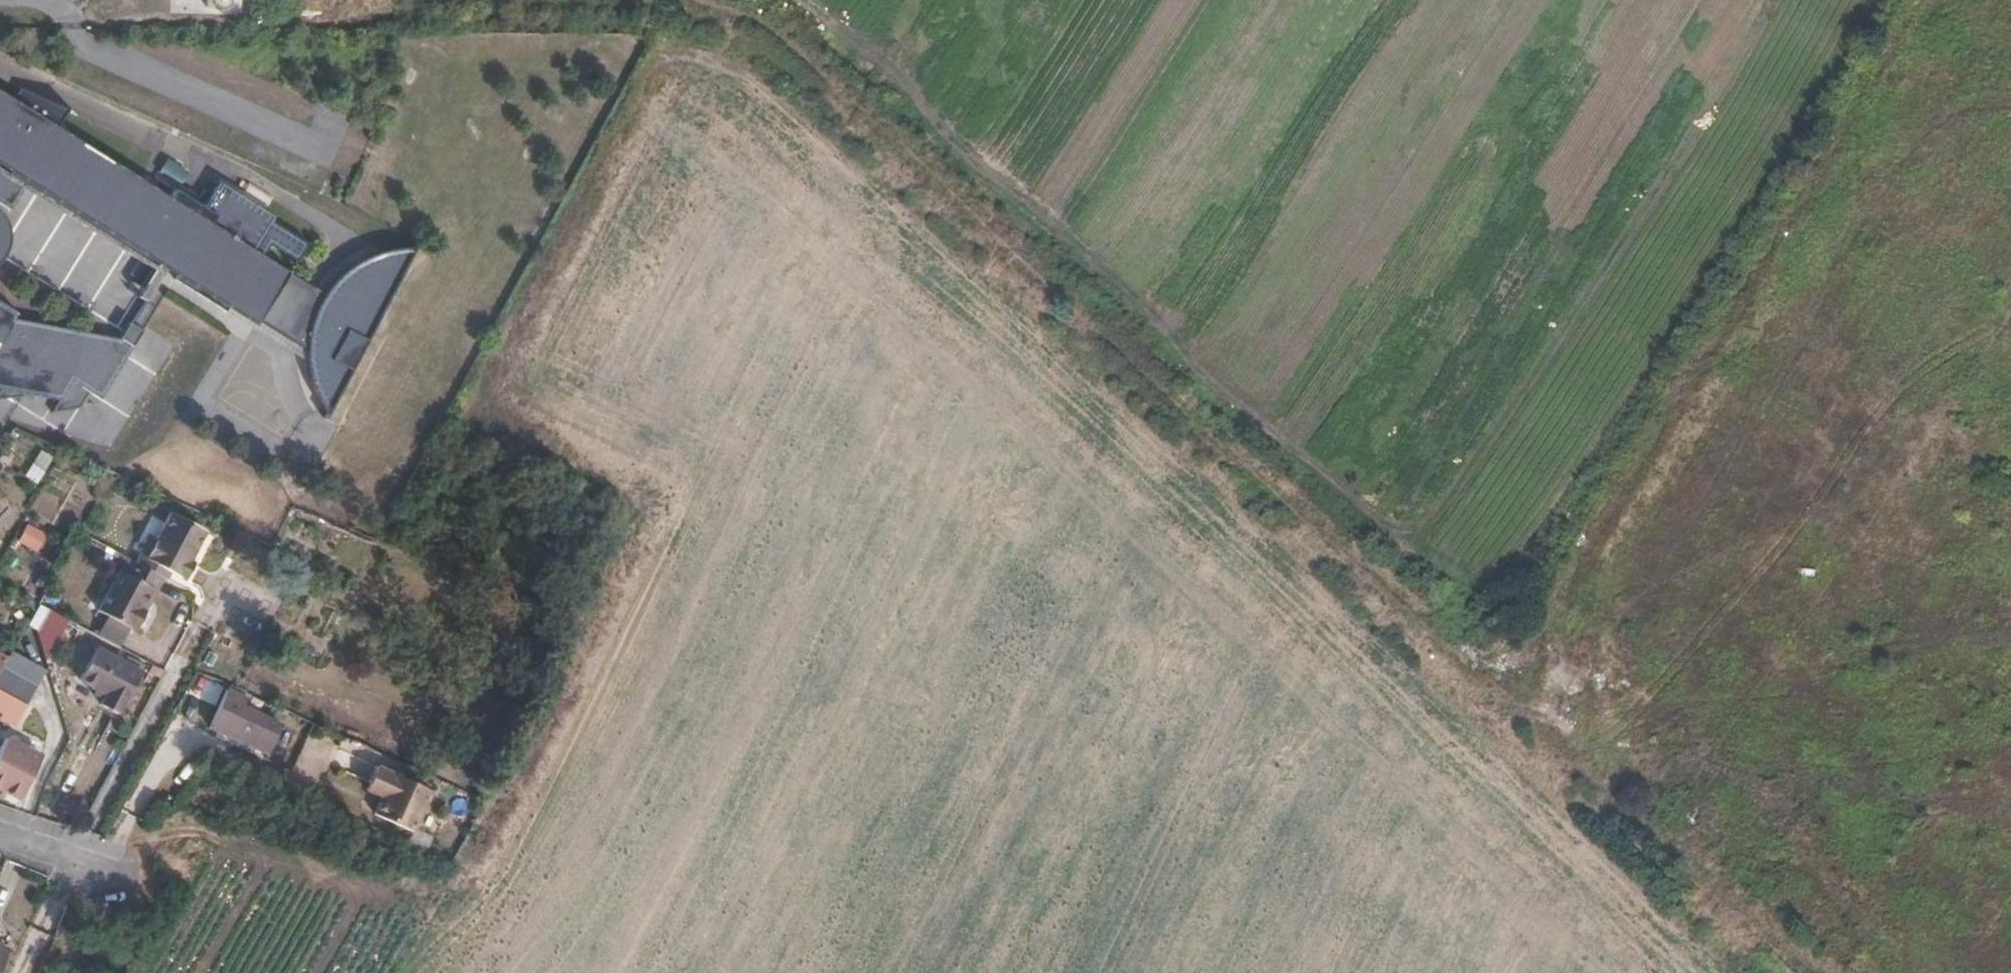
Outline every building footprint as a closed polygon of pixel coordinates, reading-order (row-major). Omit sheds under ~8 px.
[(203,205),(172,187),(167,195),(53,126),(64,108),(16,86),(9,99),(0,94),(0,207),(6,211),(21,188),(156,266),(161,258),(167,262),(177,267),(179,269),(174,277),(225,308),(230,299),(260,318),(267,305),(285,316),(307,279),(262,252),(268,241),(296,257),(306,240),(270,219),(273,213),(217,180),(203,205)] [(164,160),(160,172),(182,180),(186,168),(164,160)] [(410,236),(407,234),(389,240),(374,245),(360,253),(342,267),(331,279),(319,299),(315,311),(308,333),(308,353),(310,369),(316,392),(326,409),(410,236)] [(143,326),(177,267),(167,262),(133,319),(143,326)] [(1,340),(0,342),(0,385),(1,386),(5,378),(22,390),(30,377),(60,397),(72,378),(101,396),(144,327),(143,326),(133,319),(130,318),(121,334),(11,318),(12,311),(0,304),(0,339),(1,340)] [(206,533),(174,515),(149,558),(142,556),(138,565),(132,563),(126,576),(120,574),(98,613),(135,634),(166,581),(187,592),(199,569),(189,563),(206,533)] [(22,525),(18,545),(39,550),(44,529),(22,525)] [(136,675),(93,652),(75,683),(100,697),(95,706),(115,716),(136,675)] [(2,669),(0,673),(0,709),(4,712),(0,719),(14,726),(34,688),(2,669)] [(244,698),(225,689),(209,726),(265,753),(278,723),(240,706),(244,698)] [(309,729),(292,768),(322,781),(339,741),(309,729)] [(41,756),(6,736),(0,748),(0,794),(15,803),(41,756)] [(380,787),(376,794),(368,811),(407,829),(426,788),(372,763),(364,780),(380,787)] [(360,787),(376,794),(380,787),(364,780),(360,787)]
